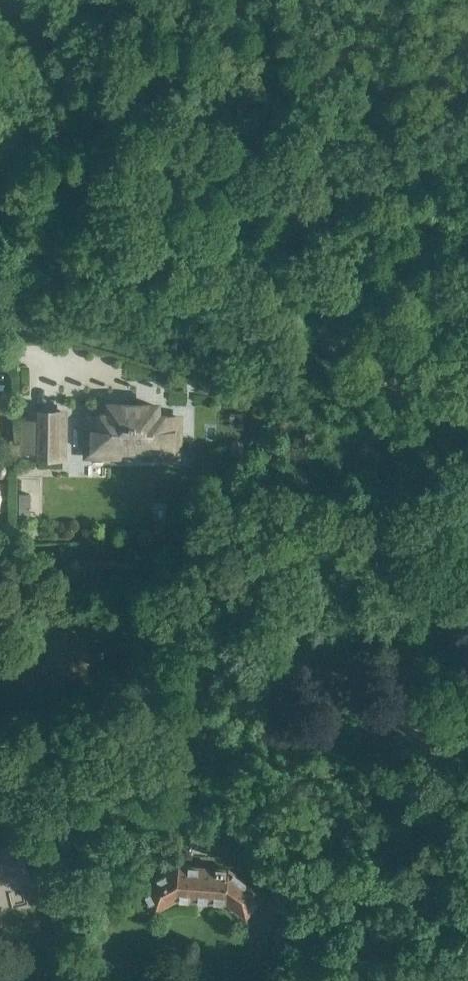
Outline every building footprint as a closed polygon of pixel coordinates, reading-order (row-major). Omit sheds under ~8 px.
[(91,416),(90,454),(113,454),(157,455),(180,455),(180,417),(179,417),(158,417),(159,406),(144,405),(127,405),(113,405),(113,416),(91,416)] [(67,408),(32,408),(32,460),(67,460),(67,408)] [(10,884),(12,891),(26,887),(26,874),(23,861),(26,860),(22,844),(23,844),(22,839),(1,844),(1,845),(0,845),(0,887),(10,884)] [(263,893),(229,867),(181,863),(141,882),(157,909),(177,898),(228,901),(247,916),(263,893)] [(267,906),(280,916),(292,899),(280,889),(267,906)] [(275,939),(271,950),(285,955),(298,921),(281,915),(273,938),(275,939)]
